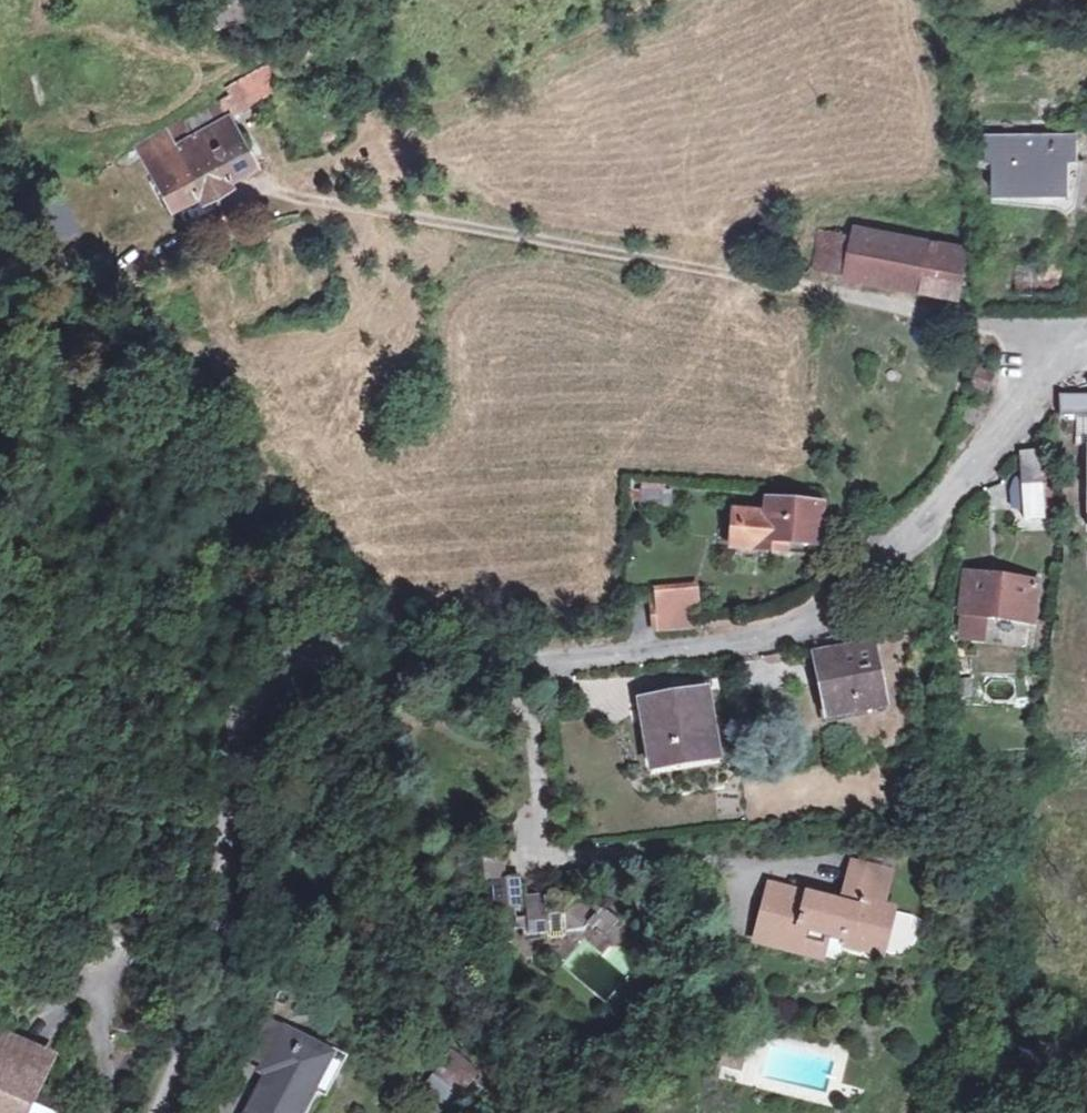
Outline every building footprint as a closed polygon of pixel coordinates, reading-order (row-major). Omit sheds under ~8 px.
[(268,62),(244,76),(249,85),(233,94),(231,91),(185,115),(195,132),(175,142),(167,126),(137,142),(171,206),(258,163),(231,114),(258,99),(258,98),(254,91),(273,81),(271,74),(268,62)] [(228,84),(231,91),(233,94),(249,85),(244,76),(228,84)] [(254,91),(258,98),(259,99),(275,90),(273,81),(254,91)] [(1073,163),(1080,163),(1080,142),(1034,142),(1034,138),(987,139),(988,162),(997,162),(997,191),(1072,191),(1073,163)] [(41,208),(55,242),(77,233),(64,199),(41,208)] [(811,267),(851,275),(859,226),(819,219),(811,267)] [(859,226),(851,275),(961,296),(963,286),(969,246),(880,230),(859,226)] [(992,376),(982,374),(977,389),(988,391),(992,376)] [(1040,450),(1023,452),(1026,510),(1045,509),(1040,450)] [(816,539),(819,504),(771,500),(770,513),(770,516),(766,515),(766,512),(738,510),(736,538),(768,541),(768,545),(787,547),(788,537),(816,539)] [(727,537),(736,538),(738,510),(730,509),(727,537)] [(816,539),(788,537),(787,547),(815,549),(816,539)] [(1036,584),(966,574),(961,612),(1031,621),(1036,584)] [(658,591),(661,630),(700,626),(697,588),(658,591)] [(855,655),(819,663),(829,716),(887,705),(875,640),(853,645),(855,655)] [(816,652),(819,663),(855,655),(853,645),(816,652)] [(677,756),(719,750),(709,689),(642,702),(655,771),(678,767),(677,756)] [(477,859),(486,860),(507,864),(510,847),(481,841),(477,859)] [(507,878),(507,864),(486,860),(484,870),(484,880),(495,879),(507,878)] [(769,888),(758,927),(823,944),(823,941),(826,932),(843,937),(841,945),(891,957),(899,956),(904,954),(912,943),(882,937),(888,911),(878,909),(886,874),(850,864),(841,901),(826,897),(825,903),(808,899),(769,888)] [(567,913),(568,931),(588,929),(591,925),(596,928),(599,925),(608,932),(620,919),(602,905),(598,908),(581,894),(563,895),(563,897),(561,898),(560,894),(557,893),(554,892),(550,893),(548,896),(547,899),(545,899),(545,896),(529,897),(527,886),(520,886),(519,877),(507,878),(495,879),(498,910),(503,910),(504,930),(527,928),(528,934),(548,932),(546,914),(567,913)] [(809,892),(808,899),(825,903),(826,897),(809,892)] [(568,935),(568,931),(567,913),(546,914),(548,932),(548,936),(568,935)] [(823,944),(758,927),(754,939),(818,957),(823,944)] [(826,932),(823,941),(841,945),(843,937),(826,932)] [(244,1054),(264,1065),(283,1030),(263,1019),(244,1054)] [(264,1065),(272,1068),(249,1112),(293,1112),(307,1088),(311,1090),(330,1053),(283,1030),(264,1065)] [(753,1047),(735,1042),(728,1069),(746,1074),(753,1047)] [(21,1059),(0,1047),(0,1112),(29,1112),(42,1086),(48,1073),(21,1059)] [(436,1076),(426,1085),(445,1106),(455,1097),(436,1076)]
